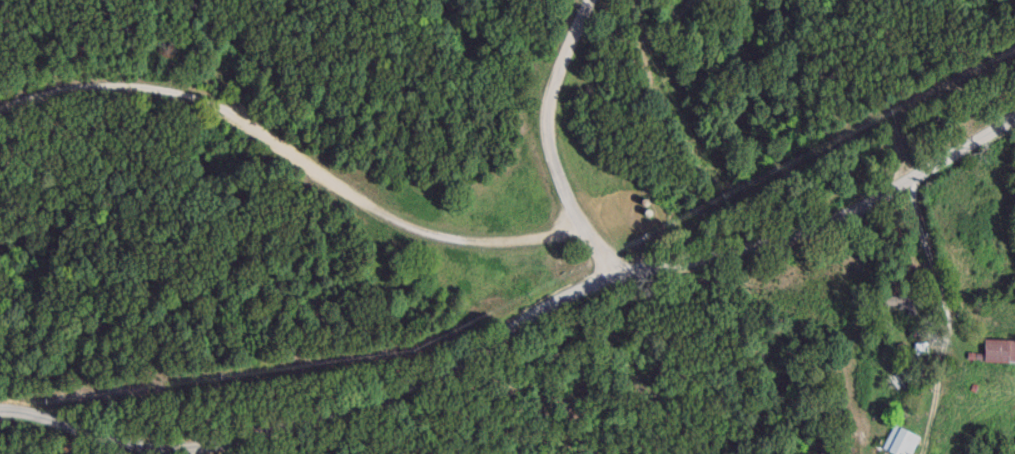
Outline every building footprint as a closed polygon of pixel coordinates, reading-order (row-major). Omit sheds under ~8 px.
[(989,339),(989,353),(974,353),(974,360),(1014,361),(1014,339),(989,339)] [(896,423),(885,447),(899,453),(915,453),(923,436),(896,423)]
